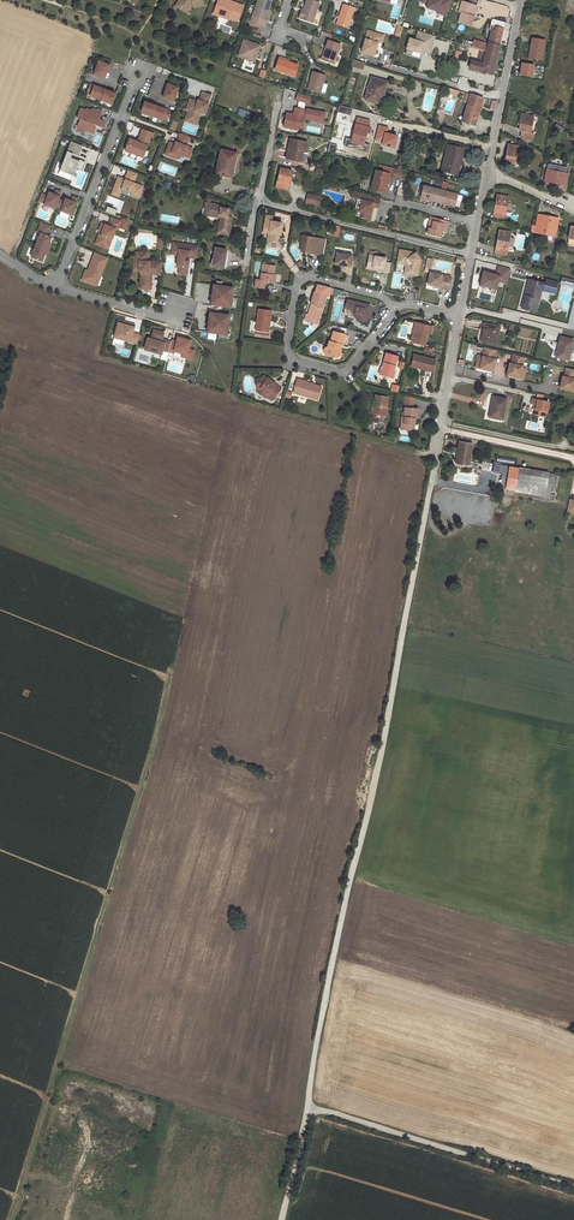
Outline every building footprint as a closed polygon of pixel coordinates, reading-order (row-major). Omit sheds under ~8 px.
[(193,7),(203,5),(202,0),(179,0),(175,7),(180,9),(184,8),(186,10),(189,5),(192,4),(193,7)] [(226,0),(219,0),(215,9),(220,11),(218,16),(228,20),(229,17),(237,21),(243,5),(234,2),(233,5),(225,2),(226,0)] [(270,0),(257,0),(250,22),(264,27),(266,20),(264,19),(271,0),(270,0)] [(311,0),(307,0),(303,12),(301,12),(299,18),(312,22),(319,3),(311,0)] [(420,2),(427,4),(426,8),(437,11),(436,13),(446,16),(451,0),(421,0),(420,2)] [(472,15),(475,5),(462,2),(459,12),(461,13),(458,22),(471,26),(474,15),(472,15)] [(190,8),(193,7),(192,4),(189,5),(186,10),(184,8),(180,9),(187,14),(190,8)] [(354,8),(343,4),(336,24),(347,28),(354,8)] [(488,42),(499,45),(503,29),(491,26),(490,30),(492,30),(488,42)] [(381,36),(380,34),(368,31),(362,51),(374,55),(378,41),(380,40),(381,36)] [(414,40),(408,38),(404,53),(410,55),(411,51),(421,53),(422,51),(423,47),(430,49),(433,36),(417,31),(414,40)] [(544,41),(532,38),(530,48),(531,49),(530,58),(541,60),(544,41)] [(246,56),(255,59),(260,46),(244,40),(238,56),(245,59),(246,56)] [(486,51),(488,44),(474,40),(474,43),(467,41),(465,45),(480,50),(483,51),(486,51)] [(327,50),(324,60),(334,63),(340,45),(328,41),(325,49),(327,50)] [(492,75),(499,45),(488,42),(488,43),(488,44),(486,51),(482,64),(480,63),(477,70),(492,75)] [(364,63),(353,60),(351,66),(362,69),(364,63)] [(103,78),(108,65),(98,61),(93,74),(103,78)] [(480,63),(477,62),(471,61),(469,68),(477,70),(480,63)] [(298,65),(288,62),(287,65),(278,62),(275,70),(294,76),(298,65)] [(534,65),(522,63),(520,75),(532,77),(534,65)] [(320,93),(323,84),(325,76),(312,72),(308,89),(320,93)] [(383,95),(387,82),(371,77),(365,100),(379,104),(381,95),(383,95)] [(104,90),(89,84),(86,93),(90,95),(89,96),(100,100),(104,90)] [(167,84),(162,97),(173,101),(178,88),(167,84)] [(486,88),(473,85),(472,89),(485,93),(486,88)] [(104,90),(100,100),(110,104),(114,94),(104,90)] [(297,92),(295,100),(308,104),(310,97),(297,92)] [(210,96),(202,93),(199,101),(198,101),(197,103),(190,100),(187,109),(192,111),(188,122),(197,125),(201,113),(205,115),(208,104),(210,96)] [(483,98),(470,94),(468,101),(462,122),(468,124),(470,124),(475,126),(483,98)] [(170,111),(144,102),(141,112),(162,120),(162,119),(166,120),(170,111)] [(352,109),(339,106),(339,107),(338,112),(350,116),(352,109)] [(286,113),(284,128),(296,130),(296,127),(301,128),(303,115),(305,116),(305,119),(323,122),(324,113),(306,110),(294,108),(293,115),(286,113)] [(99,119),(103,111),(98,109),(97,111),(92,109),(91,111),(86,109),(85,111),(80,109),(77,118),(80,119),(76,130),(84,133),(85,130),(94,134),(96,127),(93,126),(94,124),(102,128),(105,121),(99,119)] [(522,130),(521,132),(520,137),(533,139),(534,134),(530,133),(533,116),(528,115),(525,114),(521,114),(520,122),(520,124),(518,130),(520,130),(522,130)] [(366,133),(369,134),(370,128),(367,127),(369,121),(357,118),(351,147),(357,148),(358,143),(363,144),(366,136),(366,133)] [(152,133),(142,129),(138,138),(140,139),(139,142),(137,142),(129,139),(125,150),(142,157),(152,133)] [(190,137),(180,133),(176,142),(176,144),(169,142),(166,150),(171,151),(169,157),(176,159),(177,155),(183,157),(183,156),(189,158),(192,148),(186,146),(190,137)] [(307,143),(290,139),(286,159),(305,163),(308,153),(305,152),(307,143)] [(370,146),(363,144),(358,143),(357,148),(369,151),(370,146)] [(80,148),(69,144),(59,170),(73,175),(76,168),(81,170),(85,162),(76,159),(76,160),(70,158),(72,153),(77,155),(80,148)] [(337,146),(330,144),(328,151),(335,153),(337,146)] [(505,162),(516,164),(520,146),(508,144),(505,162)] [(464,149),(447,145),(441,171),(455,175),(457,166),(460,166),(464,149)] [(234,162),(236,153),(221,150),(215,174),(222,175),(230,177),(232,165),(230,164),(231,161),(234,162)] [(403,170),(395,168),(393,177),(400,179),(403,170)] [(146,177),(126,169),(124,177),(126,177),(125,179),(123,179),(116,176),(110,193),(117,196),(120,188),(134,193),(133,195),(140,198),(146,177)] [(292,172),(281,169),(276,186),(287,189),(292,172)] [(567,173),(561,172),(552,170),(547,169),(544,181),(565,185),(567,173)] [(390,173),(376,170),(374,181),(373,181),(371,189),(385,193),(390,173)] [(441,190),(423,185),(420,197),(433,201),(433,199),(442,201),(442,203),(455,206),(458,195),(445,191),(448,183),(443,181),(441,190)] [(47,196),(41,193),(38,201),(44,203),(43,205),(54,209),(54,207),(60,209),(60,211),(70,215),(77,198),(72,196),(70,201),(64,199),(63,201),(57,199),(60,192),(55,190),(53,194),(48,192),(47,196)] [(380,198),(353,191),(352,195),(354,198),(358,199),(354,215),(359,216),(359,218),(370,221),(372,214),(370,213),(372,206),(374,206),(378,207),(380,198)] [(317,196),(308,194),(306,202),(315,205),(317,196)] [(493,215),(504,218),(508,197),(497,195),(493,215)] [(324,198),(317,196),(315,205),(322,207),(324,198)] [(217,233),(229,235),(232,217),(230,217),(229,217),(229,215),(231,215),(231,210),(228,210),(228,209),(220,208),(221,206),(214,204),(205,202),(204,208),(208,209),(207,215),(219,217),(219,215),(220,216),(217,233)] [(272,216),(266,215),(264,230),(269,231),(271,233),(269,244),(281,245),(282,239),(279,238),(279,234),(280,232),(281,232),(283,223),(271,221),(272,216)] [(558,219),(538,215),(536,227),(538,227),(537,233),(555,237),(558,219)] [(107,226),(101,223),(98,230),(99,231),(101,232),(100,235),(98,234),(94,244),(104,247),(107,238),(111,239),(115,229),(117,230),(120,221),(110,218),(107,226)] [(450,222),(441,220),(440,223),(433,221),(431,229),(429,228),(427,234),(440,237),(441,231),(447,232),(450,222)] [(46,236),(50,226),(41,223),(37,232),(40,233),(30,257),(41,261),(44,254),(48,244),(51,237),(46,236)] [(264,230),(264,232),(269,233),(267,245),(281,247),(281,245),(269,244),(271,233),(269,231),(264,230)] [(506,255),(507,248),(509,237),(510,232),(499,230),(498,239),(497,242),(495,253),(506,255)] [(324,256),(327,240),(305,236),(303,248),(310,249),(310,252),(309,254),(324,256)] [(189,257),(198,259),(200,247),(173,243),(172,249),(179,250),(178,255),(177,266),(179,266),(178,274),(187,275),(189,257)] [(212,265),(223,267),(226,250),(215,248),(212,265)] [(416,253),(400,250),(399,261),(407,262),(409,266),(408,274),(418,276),(421,260),(416,253)] [(161,274),(162,262),(152,261),(152,265),(149,265),(149,261),(146,261),(147,253),(136,252),(135,258),(134,258),(133,265),(138,266),(138,270),(141,273),(140,282),(147,283),(146,289),(151,289),(151,278),(150,277),(150,275),(152,274),(161,274)] [(107,258),(94,253),(87,271),(86,275),(84,274),(81,280),(94,285),(96,278),(100,277),(107,258)] [(356,267),(358,258),(352,257),(352,256),(338,253),(336,264),(341,265),(344,266),(350,267),(351,266),(356,267)] [(386,258),(370,255),(368,265),(373,266),(373,268),(380,269),(379,271),(390,273),(392,264),(386,263),(386,258)] [(407,262),(399,261),(398,263),(405,265),(406,267),(405,274),(408,274),(409,266),(407,262)] [(275,266),(262,264),(260,280),(255,279),(254,287),(264,289),(264,284),(267,284),(267,281),(273,282),(274,275),(275,266)] [(510,269),(498,266),(497,273),(483,270),(479,285),(497,289),(499,282),(507,284),(510,269)] [(451,277),(431,273),(428,285),(436,286),(440,287),(439,288),(449,290),(451,277)] [(560,283),(573,287),(573,279),(562,276),(560,283)] [(545,283),(528,279),(521,308),(537,312),(542,292),(556,295),(560,282),(546,278),(545,283)] [(213,285),(210,305),(230,307),(232,288),(213,285)] [(326,295),(314,292),(310,303),(312,304),(308,315),(309,315),(307,321),(317,324),(326,295)] [(370,306),(351,301),(349,309),(351,313),(355,314),(358,314),(356,319),(366,322),(370,306)] [(270,311),(257,309),(254,331),(265,332),(267,321),(269,321),(270,311)] [(209,313),(206,332),(226,335),(228,315),(209,313)] [(118,321),(113,338),(119,339),(120,337),(124,338),(123,341),(136,344),(139,336),(132,334),(134,326),(127,324),(126,326),(123,325),(124,323),(118,321)] [(430,326),(417,323),(412,342),(425,345),(428,335),(430,326)] [(481,340),(496,343),(499,327),(484,324),(481,340)] [(147,339),(144,350),(161,355),(162,351),(167,353),(168,351),(170,343),(164,341),(163,344),(158,342),(159,340),(161,340),(163,334),(152,331),(151,337),(150,340),(147,339)] [(330,336),(327,347),(326,347),(328,356),(332,355),(332,358),(341,355),(339,350),(341,345),(342,345),(342,344),(345,344),(347,335),(333,332),(332,336),(330,336)] [(171,340),(170,343),(168,351),(173,353),(174,350),(182,353),(187,354),(186,358),(191,359),(194,351),(188,349),(190,342),(187,340),(177,337),(176,341),(171,340)] [(560,337),(555,357),(568,360),(573,340),(560,337)] [(496,350),(485,347),(483,356),(481,362),(477,360),(476,367),(492,371),(495,359),(494,359),(496,350)] [(399,357),(388,354),(385,363),(386,364),(382,375),(394,379),(397,372),(395,371),(399,357)] [(522,366),(525,357),(514,354),(511,363),(510,363),(507,374),(524,379),(525,372),(521,371),(522,366)] [(435,361),(414,355),(411,367),(432,372),(435,361)] [(566,368),(564,376),(563,376),(560,388),(573,391),(573,369),(566,368)] [(261,378),(256,379),(257,384),(259,384),(259,388),(267,394),(265,396),(272,400),(281,389),(263,375),(261,378)] [(307,382),(297,379),(293,393),(318,400),(321,387),(307,383),(307,382)] [(259,384),(257,384),(257,390),(258,390),(265,396),(267,394),(259,388),(259,384)] [(399,385),(392,384),(391,391),(397,392),(399,385)] [(388,397),(374,395),(373,405),(372,408),(371,408),(370,414),(386,417),(388,408),(386,408),(388,397)] [(488,417),(502,420),(507,399),(506,399),(493,396),(490,407),(492,407),(491,410),(490,410),(488,417)] [(405,408),(413,409),(414,399),(405,397),(404,408),(405,408)] [(549,402),(532,398),(531,403),(535,404),(536,404),(535,409),(537,409),(535,414),(545,416),(546,411),(547,411),(549,402)] [(413,409),(405,408),(404,417),(401,417),(401,422),(403,422),(404,424),(403,430),(413,431),(414,423),(413,422),(413,418),(417,419),(418,409),(413,409)] [(455,463),(468,465),(472,444),(459,442),(455,463)] [(514,490),(518,468),(500,465),(499,472),(508,473),(505,489),(514,490)] [(544,496),(548,473),(518,468),(514,490),(514,491),(544,496)]
